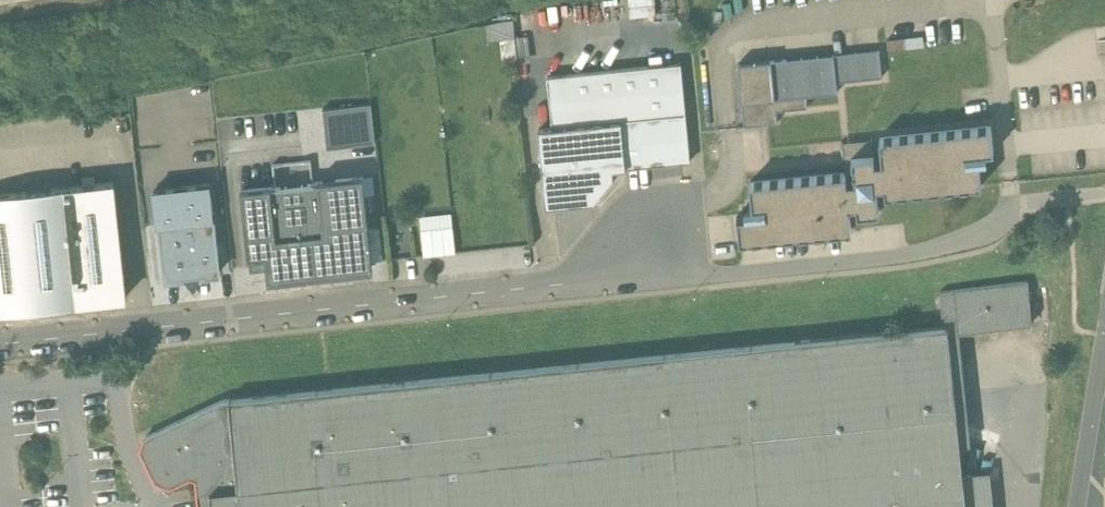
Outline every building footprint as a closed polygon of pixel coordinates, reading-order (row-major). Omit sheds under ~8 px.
[(627,15),(637,15),(636,0),(626,0),(627,15)] [(510,18),(485,21),(487,39),(512,36),(510,18)] [(879,50),(738,64),(744,125),(777,121),(776,109),(808,106),(806,94),(837,91),(836,81),(882,77),(879,50)] [(551,129),(538,130),(546,206),(593,201),(613,177),(612,169),(690,162),(681,65),(547,78),(551,129)] [(845,172),(749,181),(752,206),(748,206),(748,214),(737,215),(739,240),(851,230),(849,206),(856,205),(857,213),(879,211),(879,203),(886,203),(886,195),(981,186),(979,161),(983,161),(982,153),(993,152),(991,126),(879,137),(881,161),(874,162),(874,154),(851,156),(852,164),(844,164),(845,172)] [(273,185),(244,187),(252,269),(267,268),(268,281),(375,271),(374,266),(366,178),(312,183),(310,162),(271,165),(273,185)] [(0,193),(0,308),(127,296),(128,296),(128,295),(117,181),(0,193)] [(210,185),(153,191),(163,280),(219,274),(210,185)] [(453,226),(421,230),(424,256),(455,253),(453,226)] [(1027,285),(939,294),(941,317),(944,317),(945,328),(948,328),(949,336),(1031,328),(1027,285)] [(230,402),(230,401),(221,402),(145,438),(139,451),(154,483),(166,485),(181,478),(188,475),(196,478),(206,482),(209,506),(991,506),(988,474),(962,477),(949,336),(948,328),(945,328),(230,402)] [(206,482),(196,478),(199,506),(209,506),(206,482)]
